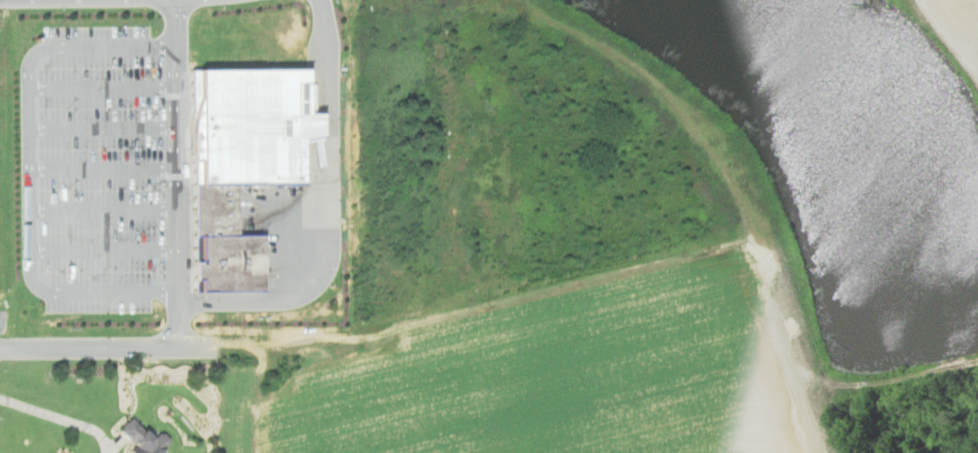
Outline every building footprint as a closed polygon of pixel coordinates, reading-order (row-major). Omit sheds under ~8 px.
[(184,69),(186,186),(235,185),(297,185),(296,139),(316,139),(316,113),(301,113),(301,68),(184,69)] [(186,186),(187,236),(236,235),(235,185),(186,186)] [(187,236),(188,292),(258,291),(257,235),(236,235),(187,236)] [(156,442),(150,441),(151,426),(118,425),(118,440),(129,440),(129,452),(156,452),(156,442)]
